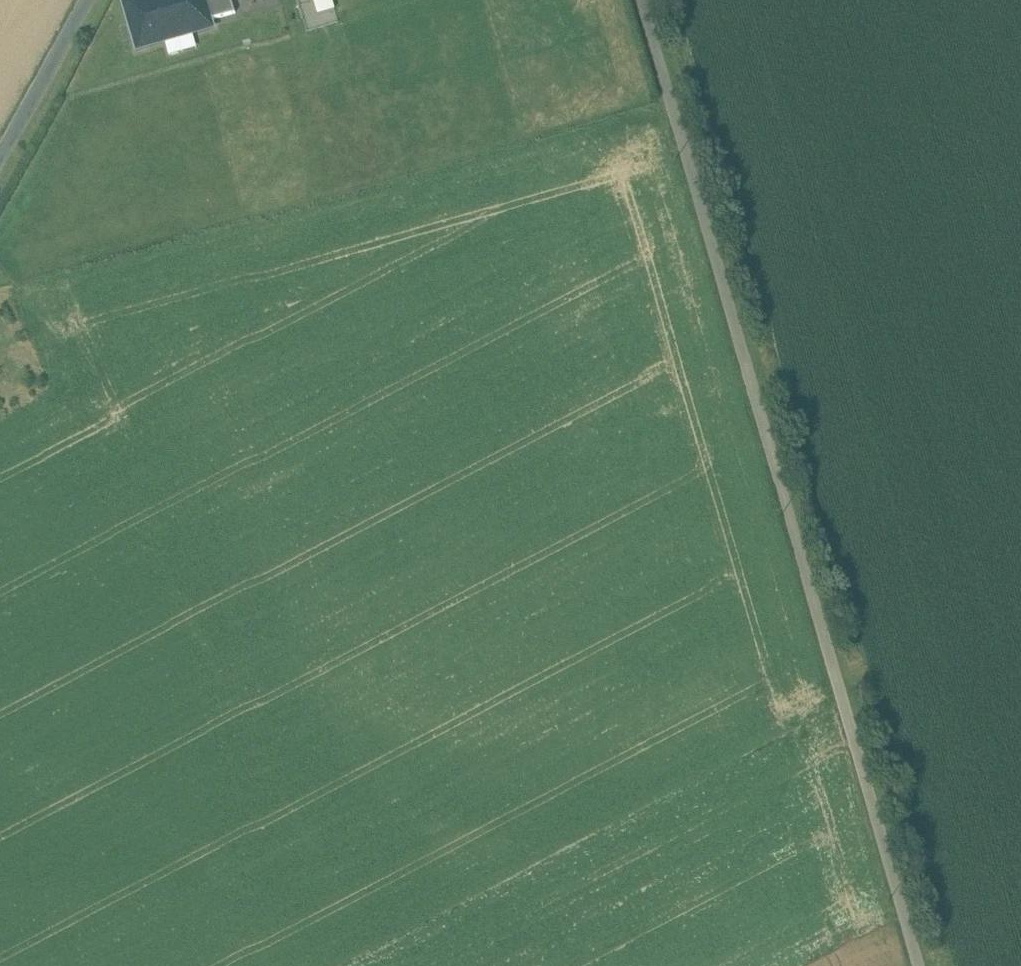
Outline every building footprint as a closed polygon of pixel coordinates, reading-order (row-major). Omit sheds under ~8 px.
[(139,49),(211,29),(203,0),(125,0),(139,49)] [(334,6),(332,0),(310,0),(315,13),(334,6)]
